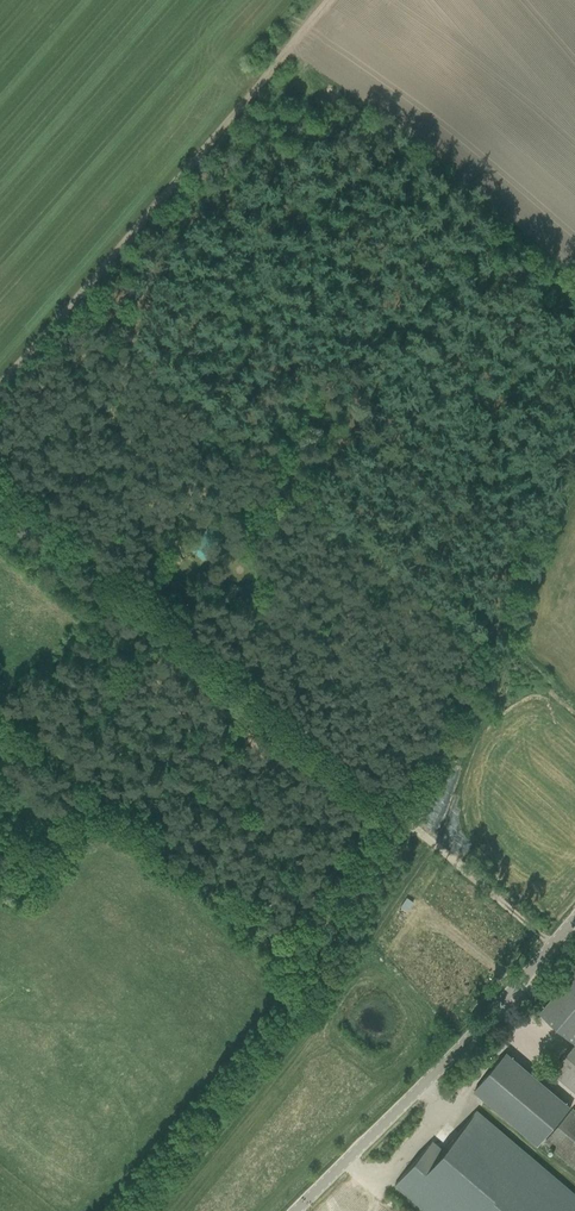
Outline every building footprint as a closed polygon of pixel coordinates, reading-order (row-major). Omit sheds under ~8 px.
[(539,1013),(574,1043),(574,971),(552,999),(539,1013)] [(552,1072),(574,1092),(574,1045),(552,1072)] [(571,1106),(506,1052),(475,1090),(539,1144),(571,1106)] [(574,1169),(574,1110),(573,1108),(543,1142),(574,1169)] [(535,1159),(479,1113),(476,1111),(443,1150),(432,1140),(395,1184),(426,1210),(574,1210),(574,1194),(535,1159)]
